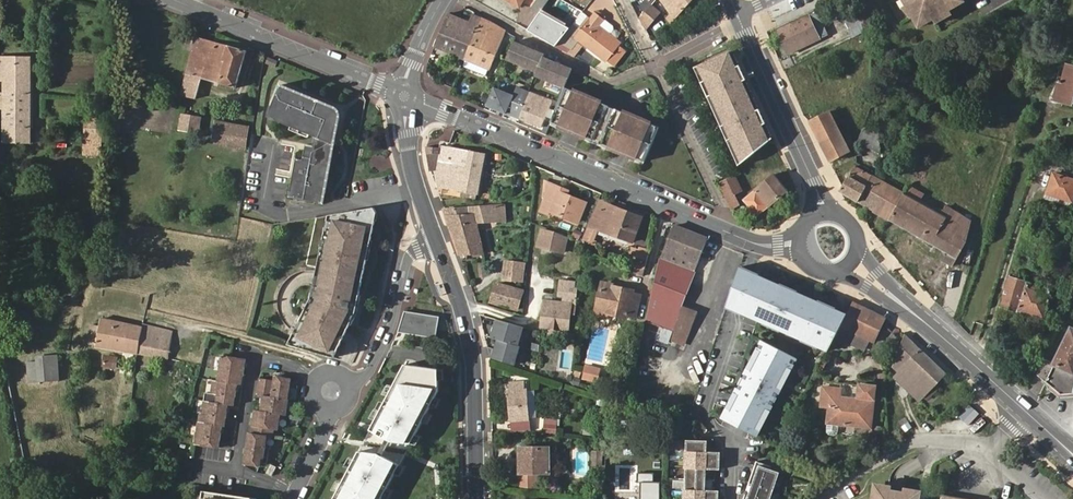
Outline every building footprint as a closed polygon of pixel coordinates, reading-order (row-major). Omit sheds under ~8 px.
[(539,13),(549,0),(537,0),(532,8),(539,13)] [(662,0),(656,0),(652,4),(658,9),(664,3),(662,0)] [(672,23),(675,19),(682,11),(693,0),(662,0),(664,3),(672,14),(668,18),(672,23)] [(871,0),(859,0),(856,1),(856,11),(835,21),(843,40),(871,27),(871,0)] [(943,11),(959,3),(957,0),(899,0),(902,7),(908,18),(912,27),(928,19),(943,11)] [(658,9),(652,4),(640,18),(646,28),(660,12),(658,9)] [(903,20),(908,18),(902,7),(898,10),(903,20)] [(682,11),(675,19),(678,27),(676,27),(678,33),(690,27),(682,11)] [(946,15),(943,11),(928,19),(931,23),(946,15)] [(434,47),(465,59),(482,18),(473,15),(470,21),(449,13),(448,15),(434,47)] [(582,30),(573,24),(556,46),(569,53),(579,40),(606,60),(620,43),(609,34),(599,26),(603,19),(595,13),(582,30)] [(777,32),(787,54),(828,34),(818,13),(777,32)] [(482,18),(465,59),(490,69),(506,30),(482,18)] [(603,19),(599,26),(609,34),(613,29),(613,27),(603,19)] [(195,99),(202,78),(235,88),(245,51),(197,37),(181,94),(195,99)] [(543,56),(544,53),(514,41),(506,59),(537,71),(543,56)] [(773,138),(734,51),(696,68),(740,165),(773,138)] [(274,60),(265,56),(262,62),(272,66),(274,60)] [(564,87),(572,68),(543,56),(537,71),(535,75),(564,87)] [(30,143),(31,57),(0,57),(0,81),(4,81),(4,143),(30,143)] [(1067,66),(1062,84),(1059,83),(1055,98),(1072,104),(1072,100),(1072,68),(1067,66)] [(294,158),(288,197),(322,202),(337,116),(337,114),(337,112),(337,111),(337,110),(336,109),(335,108),(334,107),(333,107),(332,106),(278,84),(265,116),(313,136),(311,145),(304,144),(301,159),(294,158)] [(658,126),(564,87),(550,124),(642,163),(658,126)] [(507,113),(514,96),(494,88),(487,105),(507,113)] [(514,96),(507,113),(541,127),(551,101),(518,88),(514,96)] [(850,136),(844,139),(836,125),(842,122),(835,109),(810,123),(830,161),(850,151),(849,148),(853,142),(850,136)] [(184,115),(181,129),(198,132),(200,118),(184,115)] [(103,117),(86,117),(84,155),(101,156),(103,117)] [(245,147),(249,127),(217,122),(213,142),(245,147)] [(879,134),(863,128),(858,142),(865,145),(880,153),(879,134)] [(426,153),(430,170),(436,171),(437,187),(461,192),(460,197),(474,199),(475,195),(476,195),(485,154),(469,151),(442,146),(438,154),(426,153)] [(871,176),(855,167),(840,192),(875,211),(883,196),(867,187),(866,186),(871,176)] [(1047,194),(1072,202),(1072,199),(1072,180),(1053,173),(1047,194)] [(757,217),(787,190),(774,175),(744,201),(757,217)] [(730,209),(739,205),(734,195),(742,191),(734,176),(718,184),(730,209)] [(875,211),(889,219),(903,194),(872,177),(867,187),(883,196),(875,211)] [(585,203),(567,196),(563,194),(564,191),(545,183),(544,199),(545,199),(541,211),(549,214),(550,212),(577,222),(585,203)] [(903,194),(889,219),(944,251),(956,258),(966,241),(971,221),(945,206),(940,215),(903,194)] [(1072,202),(1047,194),(1045,200),(1071,207),(1072,202)] [(592,244),(597,230),(631,243),(641,218),(600,202),(583,240),(592,244)] [(443,210),(459,254),(483,253),(476,222),(497,221),(496,207),(443,210)] [(371,244),(376,219),(377,218),(367,208),(342,212),(329,214),(325,234),(339,237),(371,244)] [(662,255),(661,258),(695,272),(708,240),(673,225),(662,255)] [(579,240),(582,233),(574,230),(572,237),(579,240)] [(563,252),(567,237),(546,232),(544,237),(540,237),(538,246),(563,252)] [(356,310),(371,244),(339,237),(325,234),(311,298),(309,301),(356,310)] [(645,262),(648,250),(640,248),(638,259),(645,262)] [(956,258),(944,251),(940,258),(952,265),(956,258)] [(695,272),(661,258),(648,321),(671,330),(681,306),(695,272)] [(523,282),(525,264),(504,262),(502,281),(523,282)] [(637,264),(634,273),(642,276),(643,268),(644,266),(637,264)] [(751,279),(753,274),(752,273),(740,268),(738,273),(751,279)] [(744,300),(748,287),(751,279),(738,273),(726,307),(739,313),(744,300)] [(804,296),(756,275),(753,274),(751,279),(803,299),(804,296)] [(1026,287),(1027,282),(1009,277),(1000,306),(1044,318),(1052,290),(1048,289),(1047,293),(1026,287)] [(791,336),(799,310),(803,299),(751,279),(748,287),(744,300),(739,313),(791,336)] [(947,279),(939,290),(952,301),(960,290),(947,279)] [(575,282),(561,281),(559,296),(564,297),(563,303),(544,301),(541,327),(568,330),(570,313),(574,313),(578,288),(574,288),(575,282)] [(1048,289),(1027,282),(1026,287),(1047,293),(1048,289)] [(496,284),(491,303),(516,311),(523,291),(496,284)] [(629,294),(629,292),(600,286),(596,306),(607,309),(607,314),(624,318),(625,315),(633,317),(638,296),(629,294)] [(835,336),(840,326),(841,326),(846,315),(804,296),(803,299),(799,310),(791,336),(827,352),(835,336)] [(335,356),(356,312),(356,310),(309,301),(289,343),(335,356)] [(885,319),(853,302),(841,326),(840,326),(867,339),(869,340),(874,343),(885,319)] [(692,310),(681,306),(671,330),(682,334),(692,310)] [(15,328),(30,328),(28,310),(15,311),(15,328)] [(436,339),(439,317),(404,312),(398,333),(436,339)] [(138,351),(142,327),(101,319),(100,327),(90,326),(87,343),(95,344),(95,346),(137,353),(137,352),(138,351)] [(517,346),(522,328),(496,320),(491,338),(497,340),(517,346)] [(167,357),(171,331),(142,325),(142,327),(138,351),(137,352),(137,353),(167,357)] [(867,339),(840,326),(835,336),(863,349),(867,339)] [(1071,329),(1054,364),(1046,360),(1038,376),(1046,382),(1052,386),(1062,394),(1072,394),(1072,330),(1071,329)] [(904,335),(892,367),(898,373),(924,397),(933,405),(955,382),(920,349),(919,349),(904,335)] [(513,365),(518,347),(517,346),(497,340),(494,349),(492,349),(489,358),(513,365)] [(761,368),(774,353),(781,355),(783,352),(762,341),(757,351),(760,352),(754,365),(761,368)] [(186,367),(198,369),(202,348),(189,346),(186,367)] [(754,365),(760,352),(757,351),(751,363),(754,365)] [(790,370),(796,359),(783,352),(781,355),(774,353),(761,368),(783,377),(787,369),(790,370)] [(218,448),(221,426),(224,426),(228,404),(231,405),(242,358),(221,355),(217,380),(212,379),(210,393),(204,392),(201,414),(199,413),(198,422),(197,421),(194,444),(218,448)] [(56,356),(36,357),(37,362),(29,363),(30,398),(57,397),(56,356)] [(105,356),(103,365),(115,367),(116,358),(105,356)] [(240,384),(241,376),(243,376),(246,359),(242,358),(231,405),(234,405),(237,383),(240,384)] [(438,391),(439,367),(406,363),(393,387),(436,393),(438,391)] [(734,426),(754,376),(761,368),(754,365),(751,371),(747,369),(735,394),(738,396),(730,411),(727,409),(722,420),(734,426)] [(587,368),(585,379),(598,381),(599,376),(591,375),(592,369),(587,368)] [(756,429),(766,410),(769,412),(780,389),(777,387),(783,377),(761,368),(754,376),(734,426),(756,437),(759,430),(756,429)] [(924,397),(898,373),(893,378),(919,402),(924,397)] [(278,428),(280,413),(286,414),(289,398),(288,398),(291,377),(275,374),(274,380),(259,377),(257,394),(263,395),(260,410),(254,409),(251,433),(248,432),(243,464),(258,466),(259,465),(260,456),(263,457),(266,435),(272,436),(274,428),(278,428)] [(509,421),(528,419),(526,389),(525,389),(524,382),(509,383),(509,391),(507,391),(509,421)] [(827,423),(870,428),(874,388),(859,386),(858,399),(850,399),(840,398),(841,390),(823,388),(821,406),(829,407),(827,423)] [(405,454),(436,393),(393,387),(362,447),(405,454)] [(730,411),(738,396),(735,394),(727,409),(730,411)] [(759,430),(769,412),(766,410),(756,429),(759,430)] [(905,427),(910,436),(926,428),(920,418),(905,427)] [(684,498),(719,498),(719,491),(706,491),(707,469),(720,470),(720,453),(707,453),(707,442),(687,441),(684,498)] [(405,454),(362,447),(335,498),(381,498),(405,454)] [(531,473),(548,473),(549,448),(519,447),(519,473),(520,473),(520,490),(531,491),(531,473)] [(591,468),(601,468),(601,453),(592,452),(591,468)] [(747,498),(770,498),(779,473),(759,466),(747,498)]
